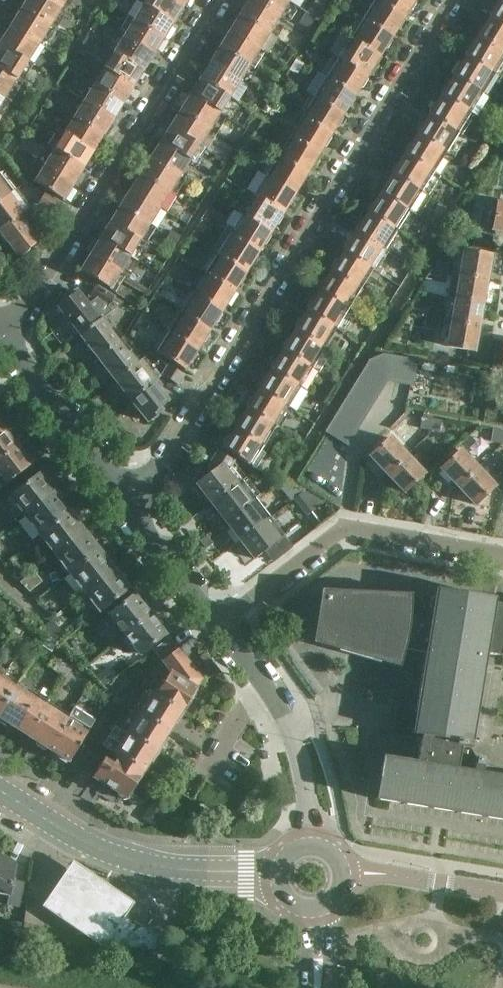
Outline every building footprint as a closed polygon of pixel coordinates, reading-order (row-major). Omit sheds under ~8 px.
[(61,8),(49,0),(23,0),(21,3),(22,6),(21,8),(50,26),(61,8)] [(66,0),(49,0),(61,8),(66,0)] [(144,5),(173,23),(176,18),(179,17),(183,11),(182,9),(183,7),(172,0),(147,0),(144,5)] [(270,34),(280,18),(250,0),(247,5),(244,6),(240,12),(241,15),(240,16),(270,34)] [(290,2),(286,0),(250,0),(280,18),(290,2)] [(361,19),(391,38),(395,30),(399,30),(403,22),(402,19),(403,18),(374,0),(373,0),(361,19)] [(403,18),(408,11),(411,10),(415,3),(414,0),(374,0),(403,18)] [(502,26),(502,0),(501,0),(497,6),(493,8),(490,13),(490,17),(490,18),(502,26)] [(144,5),(134,21),(163,39),(164,38),(167,37),(171,31),(170,28),(173,23),(144,5)] [(39,45),(50,26),(21,8),(20,9),(17,10),(13,16),(14,19),(9,26),(39,45)] [(306,14),(300,23),(308,28),(313,19),(306,14)] [(260,50),(270,34),(240,16),(239,18),(236,19),(233,24),(233,27),(230,32),(260,50)] [(490,18),(485,26),(481,28),(477,33),(478,37),(478,38),(502,53),(502,26),(490,18)] [(361,19),(349,39),(379,57),(383,50),(386,49),(391,42),(390,39),(391,38),(361,19)] [(134,21),(124,37),(153,55),(156,50),(159,49),(163,44),(162,41),(163,39),(134,21)] [(39,45),(9,26),(5,34),(2,34),(0,37),(0,46),(27,63),(39,45)] [(250,66),(260,50),(230,32),(227,37),(224,38),(221,44),(221,46),(220,48),(250,66)] [(124,37),(114,53),(143,71),(144,70),(147,69),(151,63),(150,60),(153,55),(124,37)] [(495,75),(502,62),(502,53),(478,38),(473,46),(469,47),(465,53),(466,57),(495,75)] [(349,39),(337,58),(367,77),(371,69),(374,69),(379,61),(378,58),(379,57),(349,39)] [(27,63),(0,46),(0,71),(16,81),(27,63)] [(240,82),(250,66),(220,48),(219,50),(216,51),(213,56),(214,59),(210,64),(240,82)] [(143,71),(114,53),(104,69),(133,87),(137,82),(139,82),(143,76),(142,73),(143,71)] [(483,95),(495,75),(466,57),(461,65),(457,66),(453,72),(454,76),(454,77),(483,95)] [(337,58),(325,78),(354,97),(359,89),(362,89),(367,81),(366,78),(367,77),(337,58)] [(230,98),(240,82),(210,64),(207,69),(205,70),(201,76),(202,78),(201,80),(230,98)] [(104,69),(94,85),(123,103),(124,102),(127,101),(131,95),(130,92),(133,87),(104,69)] [(16,81),(0,71),(0,97),(5,100),(16,81)] [(483,95),(454,77),(449,85),(444,86),(441,92),(442,96),(441,96),(470,114),(483,95)] [(325,78),(313,97),(342,116),(347,109),(350,108),(355,101),(354,98),(354,97),(325,78)] [(220,114),(230,98),(201,80),(200,82),(197,82),(193,88),(194,91),(191,96),(220,114)] [(94,85),(84,101),(113,119),(117,114),(119,114),(123,108),(122,105),(123,103),(94,85)] [(210,130),(220,114),(191,96),(188,101),(185,102),(181,108),(182,110),(181,112),(210,130)] [(429,116),(458,133),(470,114),(441,96),(436,104),(433,105),(429,111),(429,116)] [(313,97),(301,117),(330,136),(335,128),(338,128),(343,120),(342,117),(342,116),(313,97)] [(84,101),(74,117),(103,136),(105,134),(107,133),(111,127),(110,125),(113,119),(84,101)] [(201,146),(210,130),(181,112),(180,114),(177,114),(174,120),(174,123),(171,128),(201,146)] [(417,135),(446,153),(458,133),(429,116),(424,124),(420,125),(416,131),(417,135)] [(74,117),(64,133),(94,152),(97,146),(99,146),(103,140),(102,137),(103,136),(74,117)] [(301,117),(289,136),(318,155),(323,148),(326,147),(330,140),(329,137),(330,136),(301,117)] [(191,162),(201,146),(171,128),(168,133),(165,134),(162,140),(162,142),(161,144),(191,162)] [(64,133),(54,149),(84,168),(85,166),(87,165),(91,159),(90,157),(94,152),(64,133)] [(405,155),(433,172),(446,153),(417,135),(412,143),(408,144),(404,150),(405,155)] [(276,156),(306,175),(310,167),(314,167),(318,159),(317,156),(318,155),(289,136),(276,156)] [(181,178),(184,174),(191,162),(161,144),(160,146),(157,146),(154,152),(154,155),(151,160),(181,178)] [(44,165),(58,174),(74,184),(77,179),(80,178),(83,172),(83,169),(84,168),(54,149),(44,165)] [(392,174),(421,192),(433,172),(405,155),(400,163),(395,164),(392,170),(393,173),(392,174)] [(276,156),(264,176),(294,194),(298,187),(301,186),(306,179),(305,176),(306,175),(276,156)] [(171,194),(181,178),(151,160),(148,165),(145,166),(142,171),(143,174),(142,176),(171,194)] [(74,184),(58,174),(44,165),(34,181),(64,200),(65,198),(67,198),(71,192),(70,189),(74,184)] [(421,192),(392,174),(388,181),(384,182),(380,189),(381,192),(380,193),(409,211),(421,192)] [(161,210),(171,194),(142,176),(140,177),(138,178),(134,184),(135,187),(132,192),(161,210)] [(264,176),(252,195),(281,214),(286,206),(289,206),(294,198),(293,195),(294,194),(264,176)] [(12,191),(0,177),(0,200),(12,191)] [(0,200),(0,230),(19,216),(26,210),(31,207),(17,188),(12,192),(12,191),(0,200)] [(151,226),(161,210),(132,192),(128,197),(126,197),(122,203),(123,206),(122,208),(151,226)] [(62,204),(45,193),(39,203),(37,202),(31,208),(38,217),(37,218),(50,225),(57,214),(56,214),(62,204)] [(368,213),(397,231),(409,211),(380,193),(375,201),(372,201),(368,208),(369,211),(368,213)] [(252,195),(240,215),(269,233),(274,226),(277,225),(282,218),(281,215),(281,214),(252,195)] [(497,203),(493,230),(502,232),(502,204),(497,203)] [(141,242),(151,226),(122,208),(121,209),(118,210),(114,216),(115,219),(112,224),(141,242)] [(356,233),(385,250),(397,231),(368,213),(363,220),(360,221),(355,227),(357,231),(356,233)] [(240,215),(228,234),(257,253),(262,245),(265,245),(270,237),(269,234),(269,233),(240,215)] [(0,230),(0,233),(1,233),(0,236),(4,241),(7,242),(18,256),(38,241),(19,216),(0,230)] [(132,258),(141,242),(112,224),(109,229),(106,230),(102,235),(103,238),(102,240),(132,258)] [(385,250),(356,233),(351,239),(348,240),(343,246),(345,250),(343,252),(373,270),(385,250)] [(228,234),(216,254),(245,272),(250,265),(253,265),(257,257),(256,254),(257,253),(228,234)] [(122,274),(132,258),(102,240),(101,241),(98,242),(95,248),(95,251),(92,256),(122,274)] [(331,272),(361,290),(373,270),(343,252),(339,259),(335,260),(331,266),(332,270),(331,272)] [(460,276),(486,281),(490,256),(464,252),(460,276)] [(216,254),(204,273),(233,292),(238,284),(241,284),(245,277),(244,274),(245,272),(216,254)] [(122,274),(92,256),(89,261),(86,261),(82,268),(83,271),(82,273),(111,291),(122,274)] [(436,261),(434,271),(448,274),(450,263),(436,261)] [(425,280),(433,281),(433,282),(446,284),(448,274),(434,271),(430,270),(425,280)] [(319,291),(348,309),(361,290),(331,272),(327,279),(323,279),(319,286),(320,289),(319,291)] [(204,273),(191,293),(221,311),(225,304),(228,304),(233,296),(232,293),(233,292),(204,273)] [(482,304),(486,281),(460,276),(456,299),(482,304)] [(80,335),(122,302),(94,285),(88,295),(94,299),(87,305),(77,292),(58,307),(70,323),(68,324),(76,334),(78,333),(80,335)] [(307,311),(336,329),(348,309),(319,291),(314,299),(311,299),(306,306),(308,310),(307,311)] [(191,293),(179,312),(209,331),(213,324),(216,323),(221,316),(220,313),(221,311),(191,293)] [(478,327),(482,304),(456,299),(452,323),(478,327)] [(122,302),(80,335),(85,342),(85,346),(89,350),(92,350),(97,358),(119,341),(110,329),(111,328),(104,318),(124,303),(122,302)] [(442,310),(428,307),(426,318),(440,321),(442,310)] [(336,329),(307,311),(302,318),(299,319),(294,325),(296,329),(295,330),(324,348),(336,329)] [(179,312),(167,332),(197,351),(201,343),(204,343),(209,335),(208,332),(209,331),(179,312)] [(425,328),(439,330),(440,321),(426,318),(425,328)] [(478,327),(452,323),(448,347),(474,351),(478,327)] [(283,350),(312,368),(324,348),(295,330),(290,338),(287,338),(282,344),(284,348),(283,350)] [(197,351),(167,332),(155,351),(184,370),(189,363),(192,362),(197,355),(196,352),(197,351)] [(119,341),(97,358),(103,365),(102,368),(106,373),(109,372),(115,380),(142,359),(141,358),(138,362),(130,351),(128,353),(119,341)] [(271,370),(300,387),(312,368),(283,350),(278,357),(274,358),(270,364),(272,368),(271,370)] [(387,381),(397,383),(402,358),(383,355),(377,357),(387,381)] [(381,390),(387,381),(377,357),(370,360),(360,377),(381,390)] [(416,361),(402,358),(397,383),(412,385),(416,361)] [(157,379),(142,359),(115,380),(116,382),(116,386),(120,391),(123,391),(130,400),(157,379)] [(184,375),(167,365),(161,374),(178,385),(184,375)] [(259,389),(288,407),(300,387),(271,370),(266,377),(262,377),(258,384),(260,388),(259,389)] [(374,401),(381,390),(360,377),(353,388),(374,401)] [(157,379),(130,400),(132,402),(132,405),(134,409),(137,409),(147,421),(162,411),(159,407),(168,401),(159,389),(163,386),(157,379)] [(353,388),(346,399),(367,412),(374,401),(353,388)] [(247,409),(276,427),(288,407),(259,389),(254,397),(250,397),(246,403),(247,408),(247,409)] [(346,399),(340,410),(361,423),(367,412),(346,399)] [(263,446),(276,427),(247,409),(241,417),(238,417),(234,423),(235,427),(235,428),(263,446)] [(340,410),(333,421),(354,434),(361,423),(340,410)] [(421,417),(419,430),(429,432),(431,418),(421,417)] [(439,434),(442,420),(431,418),(429,432),(439,434)] [(354,434),(333,421),(326,432),(347,444),(354,434)] [(16,446),(15,446),(16,441),(12,436),(8,436),(2,428),(0,429),(0,459),(16,446)] [(263,446),(235,428),(230,437),(226,437),(222,442),(223,447),(222,448),(251,466),(256,469),(265,453),(261,450),(263,446)] [(492,429),(490,443),(500,445),(502,431),(492,429)] [(407,456),(390,438),(371,456),(388,474),(407,456)] [(0,459),(0,484),(2,487),(31,465),(24,456),(25,453),(21,448),(17,447),(16,446),(0,459)] [(211,503),(237,481),(228,471),(235,460),(218,450),(207,466),(212,472),(196,484),(203,493),(202,496),(206,501),(209,501),(211,503)] [(478,469),(461,451),(442,469),(459,487),(478,469)] [(407,456),(388,474),(405,492),(424,474),(407,456)] [(478,469),(459,487),(476,505),(495,486),(478,469)] [(24,517),(28,514),(54,493),(55,492),(55,491),(54,492),(40,474),(41,473),(40,472),(8,497),(9,498),(13,495),(27,513),(23,516),(24,517)] [(237,481),(211,503),(217,511),(216,514),(220,519),(223,520),(225,521),(251,500),(243,490),(246,487),(240,479),(237,481)] [(54,493),(28,514),(42,532),(38,535),(39,536),(43,533),(69,512),(70,511),(70,510),(69,511),(54,493)] [(254,498),(251,500),(225,521),(231,529),(231,533),(235,538),(238,538),(239,540),(266,519),(257,508),(261,506),(254,498)] [(309,515),(309,516),(317,526),(330,516),(322,505),(309,515)] [(69,512),(43,533),(57,551),(53,555),(57,552),(84,531),(85,531),(84,529),(83,530),(69,512)] [(266,519),(239,540),(246,548),(245,551),(249,557),(252,557),(253,559),(264,550),(272,562),(292,546),(284,534),(280,537),(272,527),(275,524),(269,517),(266,519)] [(98,550),(84,531),(57,552),(72,570),(68,574),(72,571),(99,550),(100,550),(99,549),(98,550)] [(99,550),(72,571),(87,589),(82,593),(83,593),(87,590),(114,570),(115,569),(114,568),(113,568),(99,550)] [(114,570),(87,590),(102,609),(97,612),(98,613),(130,588),(129,587),(128,588),(114,570)] [(473,726),(474,718),(475,718),(475,715),(485,654),(501,656),(501,657),(502,658),(502,610),(492,608),(494,599),(436,589),(430,625),(418,623),(410,622),(411,595),(321,591),(312,643),(399,668),(406,641),(427,645),(416,712),(411,711),(408,728),(414,729),(413,735),(421,737),(417,764),(382,758),(375,800),(502,821),(502,778),(457,770),(461,747),(471,749),(472,744),(470,744),(473,726)] [(135,596),(108,617),(118,631),(149,606),(145,601),(141,603),(135,596)] [(54,601),(45,608),(52,617),(61,610),(54,601)] [(128,643),(159,618),(149,606),(118,631),(128,643)] [(11,617),(5,627),(12,632),(19,622),(11,617)] [(138,656),(165,634),(159,627),(162,623),(159,618),(128,643),(138,656)] [(19,635),(25,626),(19,622),(12,632),(13,633),(7,643),(13,647),(20,636),(19,635)] [(49,631),(42,646),(51,650),(58,636),(49,631)] [(151,693),(182,713),(189,703),(187,702),(201,679),(177,649),(161,662),(169,673),(155,695),(152,692),(151,693)] [(63,667),(65,664),(58,660),(52,670),(59,674),(63,667)] [(65,664),(63,667),(59,674),(66,679),(72,668),(65,664)] [(0,674),(0,711),(16,684),(0,674)] [(113,698),(130,684),(122,674),(102,691),(113,698)] [(16,684),(0,711),(0,723),(5,726),(6,724),(27,737),(48,704),(16,684)] [(168,732),(168,731),(174,722),(176,724),(182,713),(151,693),(138,713),(168,732)] [(68,717),(48,704),(27,737),(36,742),(35,745),(44,750),(45,748),(47,749),(68,717)] [(73,708),(68,717),(47,749),(56,755),(55,757),(64,763),(65,761),(68,762),(89,730),(94,721),(73,708)] [(138,713),(126,733),(157,753),(164,743),(161,741),(168,732),(138,713)] [(117,756),(143,772),(149,761),(151,763),(157,753),(126,733),(119,744),(108,737),(102,746),(113,753),(117,756)] [(82,771),(94,753),(83,746),(71,765),(82,771)] [(94,753),(82,771),(117,794),(117,797),(123,801),(129,798),(132,793),(131,790),(143,772),(117,756),(112,764),(94,753)] [(12,880),(15,864),(0,855),(0,894),(8,896),(7,905),(19,907),(24,882),(12,880)] [(132,901),(130,900),(76,864),(67,878),(46,909),(102,946),(132,901)] [(107,941),(114,947),(154,949),(160,940),(133,922),(134,921),(132,920),(131,921),(123,915),(106,939),(105,939),(104,941),(106,942),(107,941)]
